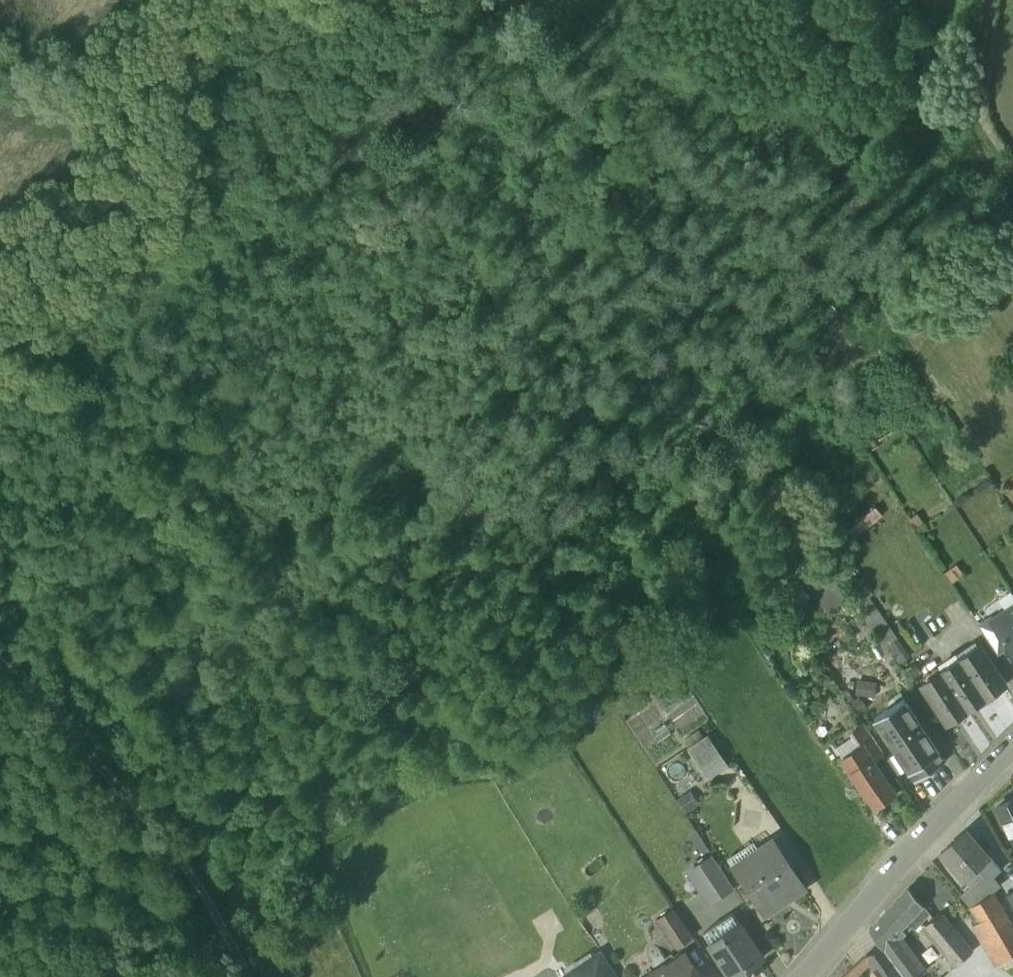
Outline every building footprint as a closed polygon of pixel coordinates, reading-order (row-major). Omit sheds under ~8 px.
[(857,519),(863,528),(885,514),(879,504),(857,519)] [(834,611),(846,597),(831,584),(819,598),(834,611)] [(870,596),(857,604),(884,644),(896,636),(870,596)] [(993,619),(1009,642),(1012,649),(1012,605),(994,618),(993,619)] [(992,615),(980,623),(997,650),(1009,642),(993,619),(994,618),(992,615)] [(1004,683),(979,646),(961,658),(986,695),(1004,683)] [(986,695),(961,658),(943,670),(968,707),(986,695)] [(968,707),(943,670),(925,682),(949,719),(968,707)] [(900,690),(885,701),(889,707),(904,696),(900,690)] [(889,707),(875,716),(916,778),(946,758),(904,696),(889,707)] [(884,752),(864,722),(854,728),(863,741),(874,759),(884,752)] [(851,724),(832,737),(843,754),(863,741),(854,728),(851,724)] [(709,734),(690,747),(710,776),(729,763),(709,734)] [(863,741),(843,754),(877,805),(895,793),(874,759),(863,741)] [(687,811),(700,803),(692,790),(678,798),(687,811)] [(998,803),(1012,834),(1012,795),(998,803)] [(967,829),(941,851),(971,885),(962,893),(972,903),(993,889),(982,877),(985,875),(977,866),(989,855),(967,829)] [(773,839),(757,849),(760,853),(735,869),(766,913),(805,886),(773,839)] [(714,854),(690,870),(710,900),(734,884),(714,854)] [(908,887),(871,928),(882,942),(893,957),(899,965),(912,954),(900,937),(906,930),(902,925),(923,905),(908,887)] [(993,889),(972,903),(981,921),(974,926),(990,951),(1004,957),(1012,952),(1012,923),(1001,902),(993,889)] [(1006,899),(1001,902),(1012,923),(1012,910),(1006,899)] [(692,934),(674,907),(659,917),(677,944),(692,934)] [(733,911),(704,930),(712,942),(740,923),(733,911)] [(941,911),(926,923),(936,936),(951,923),(941,911)] [(740,923),(712,942),(733,974),(762,955),(740,923)] [(973,950),(951,923),(936,936),(958,962),(973,950)] [(882,942),(866,953),(879,971),(893,957),(882,942)] [(567,972),(570,976),(621,976),(602,949),(567,972)] [(649,976),(704,976),(687,952),(649,976)] [(912,954),(899,965),(908,976),(915,976),(925,970),(912,954)] [(879,971),(884,976),(908,976),(899,965),(893,957),(879,971)]
